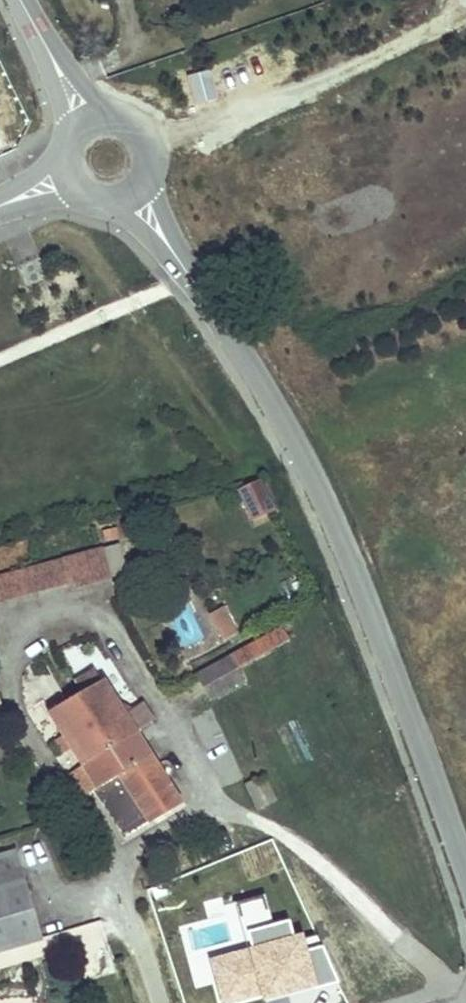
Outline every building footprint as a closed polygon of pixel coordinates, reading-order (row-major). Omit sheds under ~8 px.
[(258,480),(237,489),(250,516),(271,507),(258,480)] [(110,576),(101,546),(0,574),(0,600),(68,581),(70,587),(110,576)] [(240,633),(225,606),(211,614),(225,641),(240,633)] [(208,699),(242,680),(235,668),(286,639),(279,625),(193,673),(208,699)] [(123,836),(179,800),(135,731),(123,714),(93,667),(74,679),(81,689),(47,710),(62,733),(70,747),(80,761),(95,785),(92,787),(123,836)] [(138,705),(123,714),(135,731),(149,722),(138,705)] [(62,752),(70,747),(62,733),(53,739),(62,752)] [(68,769),(83,793),(92,787),(95,785),(80,761),(68,769)] [(254,807),(273,799),(262,775),(243,783),(254,807)] [(40,937),(13,849),(0,853),(0,949),(40,937)] [(254,948),(228,955),(210,960),(221,1001),(239,996),(261,990),(262,996),(263,1000),(338,980),(323,945),(320,946),(317,936),(305,939),(303,934),(294,937),(289,920),(249,931),(254,948)] [(239,996),(221,1001),(222,1002),(237,1002),(241,1002),(262,996),(261,990),(239,996)]
